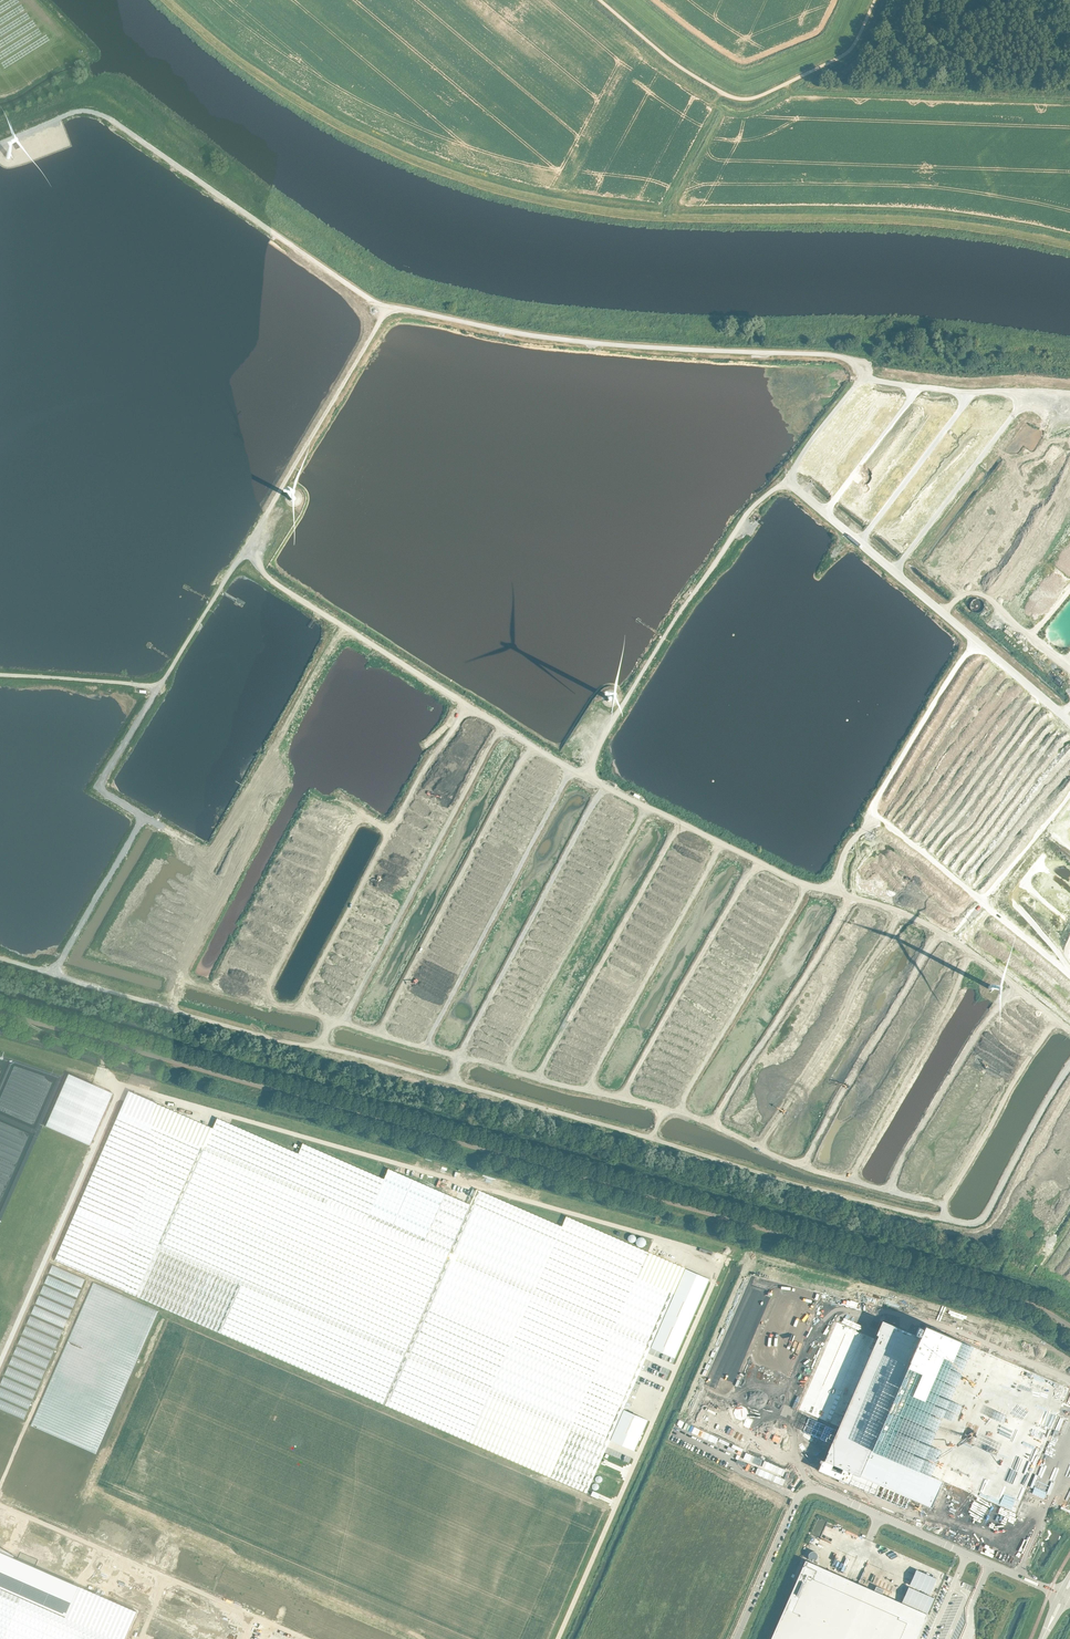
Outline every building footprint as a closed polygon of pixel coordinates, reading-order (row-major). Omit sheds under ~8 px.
[(113,1094),(69,1074),(46,1126),(90,1146),(113,1094)] [(128,1091),(55,1260),(587,1493),(611,1437),(623,1442),(621,1447),(633,1452),(647,1422),(622,1411),(650,1347),(675,1358),(706,1287),(682,1276),(685,1268),(567,1217),(562,1227),(477,1190),(471,1205),(390,1169),(385,1179),(304,1144),(300,1154),(218,1119),(214,1129),(128,1091)] [(802,1432),(831,1445),(823,1461),(822,1461),(817,1473),(904,1511),(910,1499),(931,1508),(942,1482),(1016,1514),(1069,1391),(1069,1389),(925,1326),(920,1338),(882,1322),(876,1336),(878,1337),(837,1431),(808,1419),(802,1432)] [(806,1560),(771,1638),(917,1638),(928,1614),(806,1560)]
